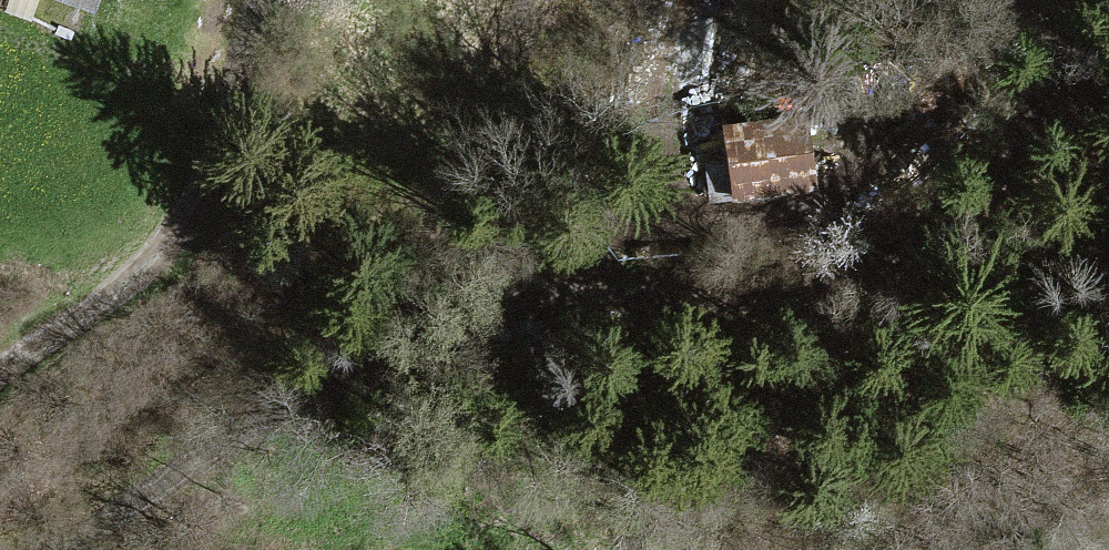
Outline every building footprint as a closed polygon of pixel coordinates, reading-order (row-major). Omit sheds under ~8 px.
[(73,12),(77,0),(37,0),(73,12)] [(795,112),(727,122),(738,191),(805,181),(795,112)]
